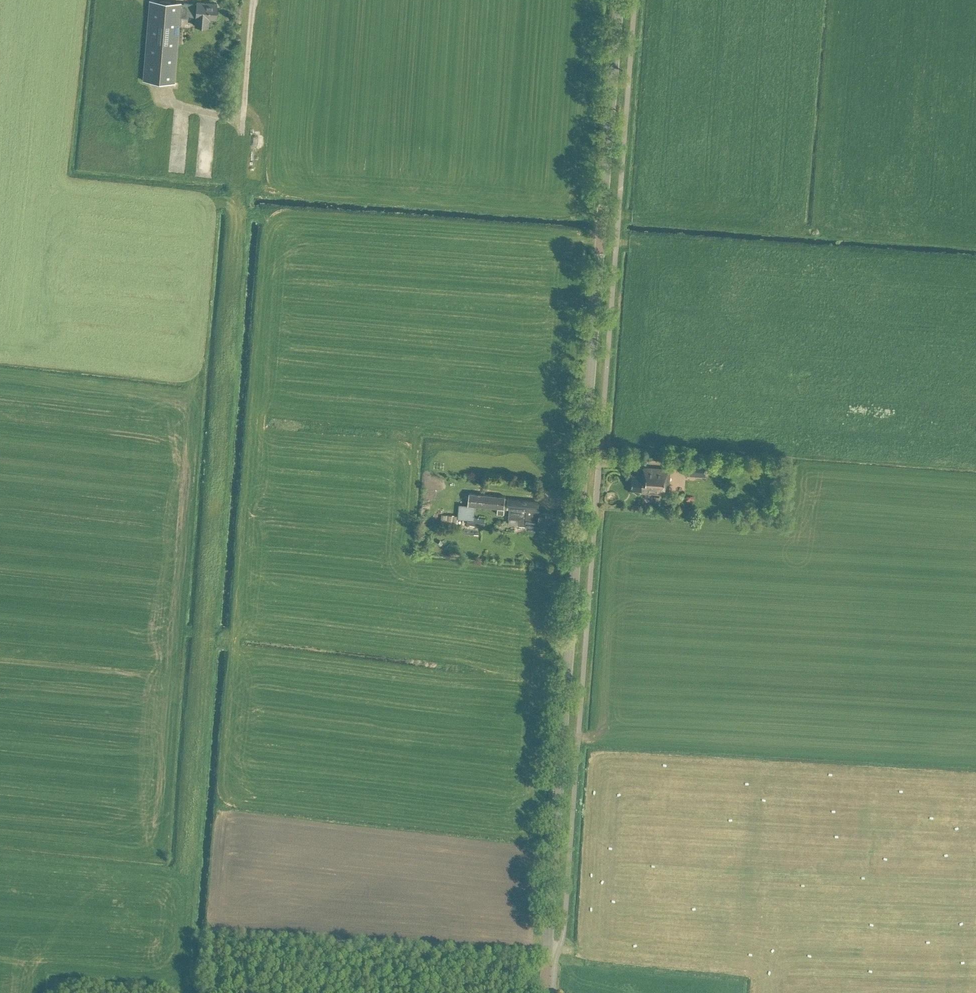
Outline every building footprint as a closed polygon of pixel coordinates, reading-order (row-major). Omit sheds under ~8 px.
[(189,3),(181,3),(181,2),(153,0),(150,0),(143,79),(174,82),(180,17),(188,17),(188,16),(195,16),(195,26),(207,27),(208,18),(216,19),(217,3),(196,2),(196,3),(189,3)] [(644,467),(643,476),(633,475),(631,489),(642,490),(642,491),(668,494),(670,469),(644,467)] [(464,519),(467,519),(467,524),(484,526),(485,518),(474,517),(475,505),(498,507),(497,514),(504,514),(505,508),(510,509),(509,517),(520,519),(520,524),(527,525),(527,527),(529,529),(535,530),(537,528),(537,526),(551,527),(552,512),(538,511),(539,501),(506,497),(506,496),(470,493),(468,505),(465,505),(464,519)] [(440,524),(457,526),(458,516),(442,514),(440,524)]
